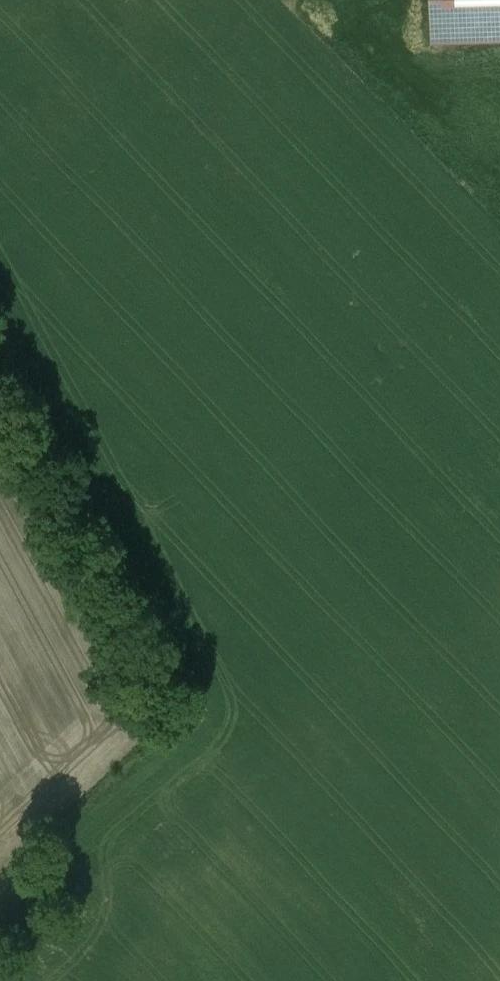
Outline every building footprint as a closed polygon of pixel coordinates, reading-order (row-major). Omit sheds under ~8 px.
[(434,39),(499,37),(499,0),(433,0),(434,39)]
